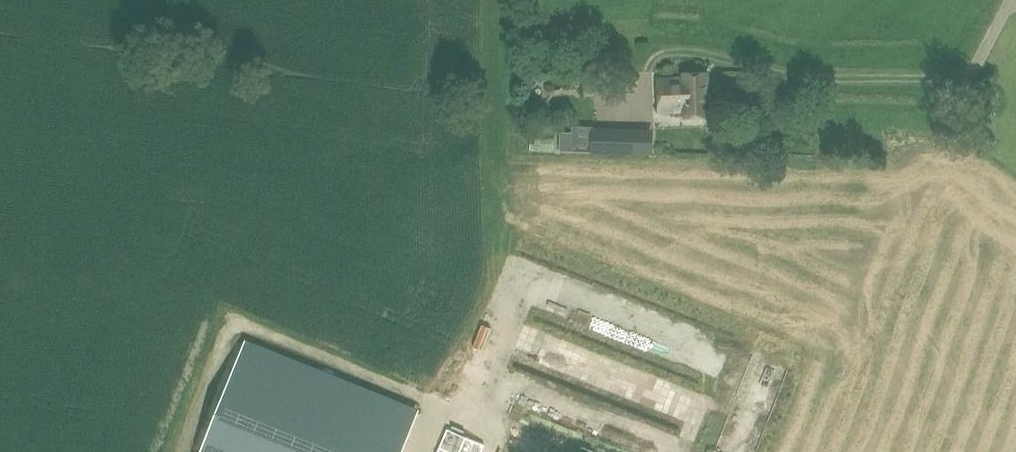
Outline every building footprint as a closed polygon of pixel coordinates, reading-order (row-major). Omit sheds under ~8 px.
[(685,117),(710,116),(709,72),(684,72),(684,76),(658,77),(659,111),(684,110),(685,117)] [(609,150),(606,126),(587,129),(591,152),(609,150)] [(609,130),(609,146),(641,145),(640,129),(609,130)] [(560,154),(559,145),(539,147),(539,155),(560,154)] [(533,339),(525,367),(643,401),(678,412),(686,383),(533,339)] [(212,451),(410,451),(426,414),(255,345),(212,451)]
